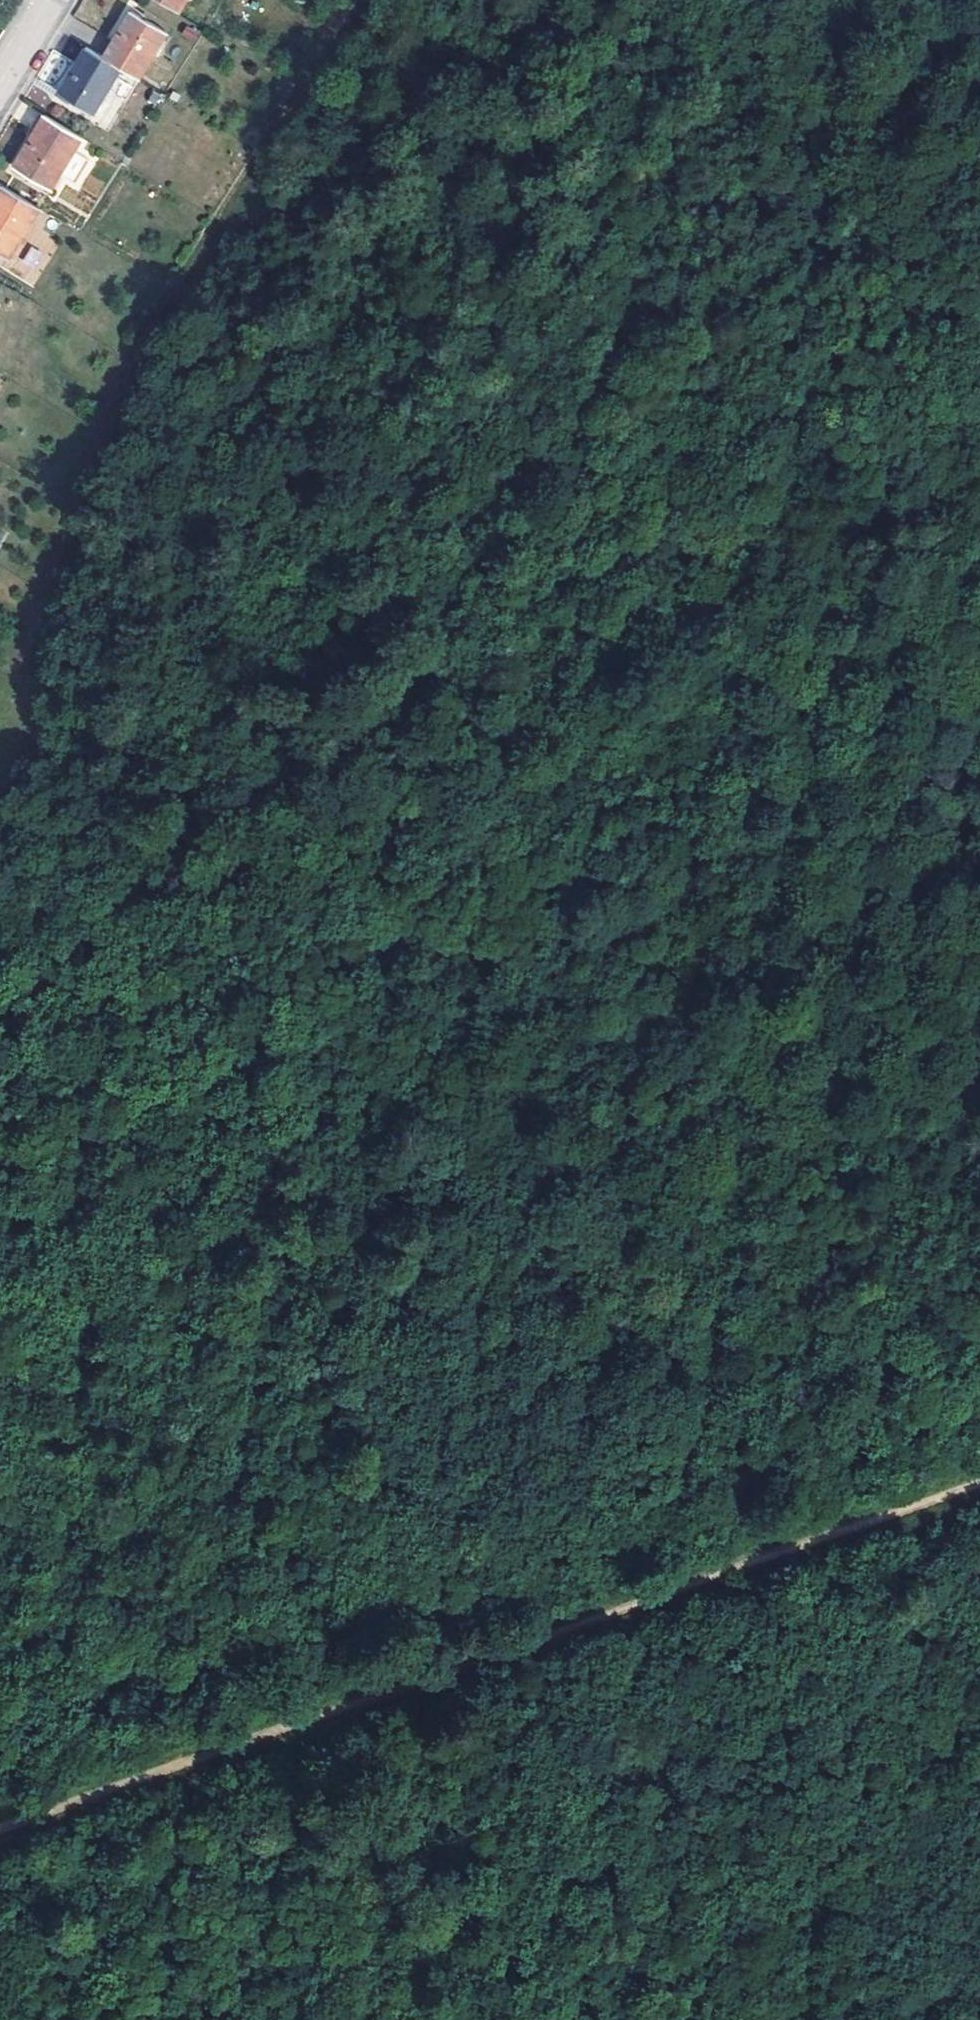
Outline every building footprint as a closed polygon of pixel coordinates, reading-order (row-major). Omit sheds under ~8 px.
[(179,9),(185,0),(164,0),(179,9)] [(132,9),(104,55),(122,65),(139,75),(166,29),(132,9)] [(104,55),(87,45),(58,92),(71,99),(93,113),(122,65),(104,55)] [(112,86),(129,95),(137,79),(121,71),(112,86)] [(45,113),(14,165),(52,187),(83,136),(45,113)] [(0,188),(0,251),(9,256),(40,206),(2,184),(0,188)]
